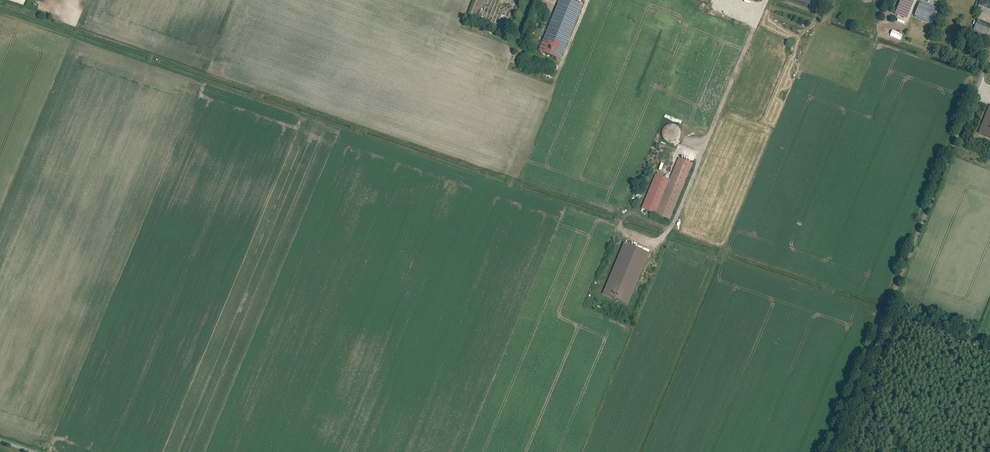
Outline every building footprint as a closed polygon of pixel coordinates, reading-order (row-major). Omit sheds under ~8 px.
[(571,0),(559,0),(539,49),(560,57),(582,5),(571,0)] [(895,13),(907,18),(914,0),(900,0),(895,13)] [(979,4),(989,9),(989,0),(980,0),(979,4)] [(938,9),(920,2),(914,16),(932,23),(938,9)] [(978,19),(974,30),(987,35),(989,28),(989,24),(978,19)] [(889,37),(900,39),(902,33),(891,31),(889,37)] [(989,139),(989,105),(980,135),(989,139)] [(671,125),(670,124),(666,123),(663,124),(662,124),(660,126),(658,130),(657,133),(659,137),(661,140),(664,141),(668,141),(670,140),(672,139),(674,137),(675,134),(675,131),(674,127),(671,125)] [(687,162),(674,156),(664,178),(650,173),(636,206),(664,218),(687,162)] [(620,243),(603,296),(630,305),(647,252),(620,243)]
